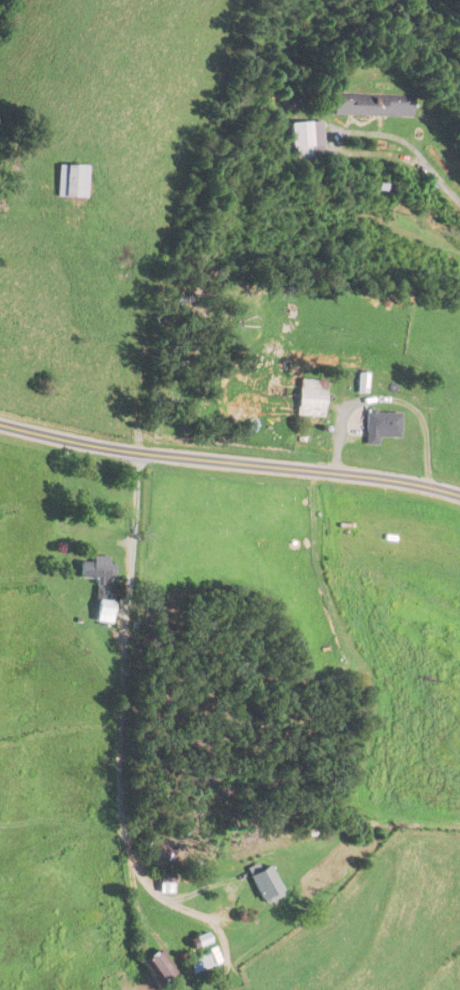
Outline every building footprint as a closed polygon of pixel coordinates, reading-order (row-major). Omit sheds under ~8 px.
[(412,117),(413,95),(335,93),(335,116),(412,117)] [(293,160),(324,158),(322,122),(291,124),(293,160)] [(58,166),(58,198),(87,198),(87,166),(58,166)] [(323,417),(326,381),(267,377),(267,383),(231,381),(229,402),(297,407),(296,416),(323,417)] [(378,438),(399,438),(400,412),(365,411),(365,445),(378,445),(378,438)] [(96,622),(111,623),(112,558),(88,557),(88,578),(97,579),(96,622)] [(284,896),(269,867),(249,877),(263,906),(284,896)] [(158,875),(158,893),(175,893),(175,885),(182,885),(182,875),(158,875)] [(193,940),(197,949),(210,944),(207,935),(193,940)] [(144,961),(160,986),(175,976),(159,951),(144,961)] [(210,953),(188,964),(193,976),(216,965),(210,953)]
